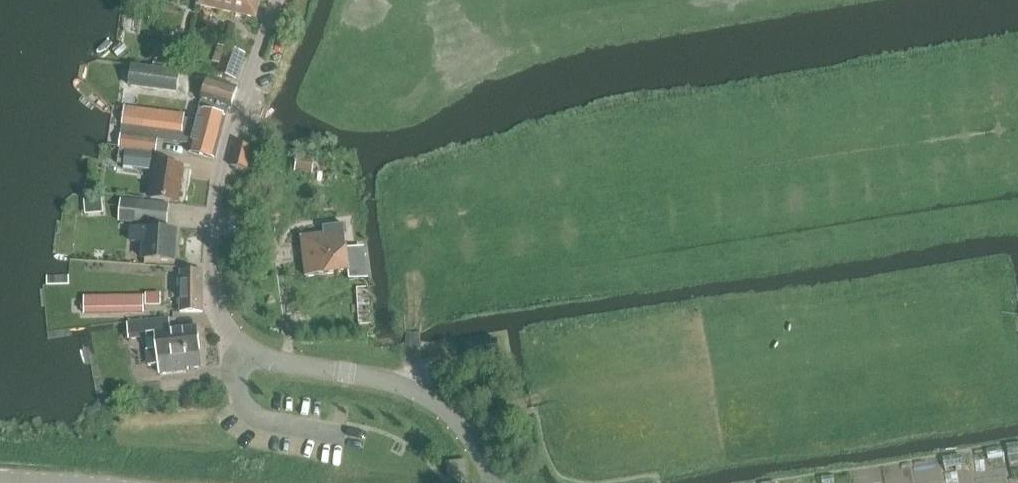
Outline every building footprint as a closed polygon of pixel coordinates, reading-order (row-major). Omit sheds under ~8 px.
[(197,4),(232,12),(232,13),(256,18),(260,0),(198,0),(197,4)] [(236,80),(245,53),(219,45),(213,61),(220,64),(217,73),(236,80)] [(179,73),(172,72),(155,70),(153,70),(132,67),(129,85),(169,90),(177,91),(179,73)] [(204,100),(203,105),(225,112),(226,108),(230,109),(238,88),(209,78),(202,99),(204,100)] [(215,159),(224,122),(226,116),(223,116),(225,112),(203,105),(201,109),(196,128),(183,125),(185,115),(125,107),(120,147),(156,152),(157,140),(192,144),(190,152),(215,159)] [(247,170),(253,146),(237,142),(231,166),(247,170)] [(150,170),(152,153),(126,150),(123,169),(134,171),(134,167),(150,170)] [(293,169),(313,173),(315,156),(296,153),(293,169)] [(178,202),(184,167),(156,163),(151,198),(178,202)] [(117,221),(166,226),(168,204),(119,199),(117,221)] [(350,280),(366,278),(364,246),(347,249),(344,224),(323,226),(324,234),(302,237),(306,277),(349,272),(350,280)] [(174,261),(176,231),(133,228),(132,242),(145,242),(144,259),(174,261)] [(202,312),(203,291),(203,270),(181,270),(180,312),(202,312)] [(84,296),(84,312),(144,312),(144,296),(84,296)] [(158,365),(159,372),(202,367),(198,327),(171,330),(169,318),(127,323),(129,339),(147,337),(147,334),(155,333),(157,349),(147,350),(149,366),(158,365)] [(465,345),(468,361),(500,356),(497,340),(465,345)]
